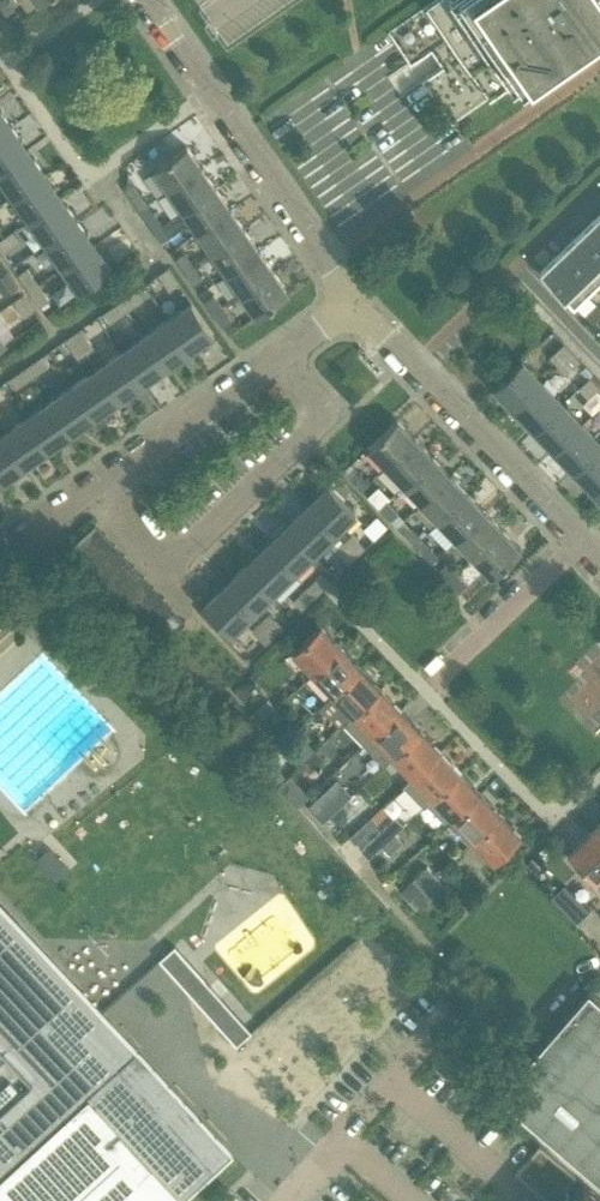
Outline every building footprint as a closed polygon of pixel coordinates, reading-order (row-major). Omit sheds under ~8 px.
[(0,1),(0,7),(6,15),(15,8),(9,0),(1,0),(0,1)] [(452,123),(599,21),(599,0),(433,0),(388,31),(411,63),(431,49),(437,57),(443,66),(422,80),(452,123)] [(12,126),(0,109),(0,134),(12,126)] [(12,161),(28,150),(12,126),(0,134),(0,169),(12,161)] [(187,145),(153,168),(168,190),(202,167),(187,145)] [(29,185),(45,173),(28,150),(12,161),(0,169),(0,177),(13,196),(29,185)] [(202,167),(168,190),(169,190),(183,210),(216,187),(202,167)] [(30,219),(61,197),(45,173),(29,185),(13,196),(30,219)] [(161,225),(154,230),(160,240),(168,235),(190,221),(197,230),(197,231),(231,208),(230,207),(216,188),(216,187),(183,210),(163,224),(161,225)] [(139,191),(131,197),(140,209),(148,203),(139,191)] [(46,243),(78,221),(61,197),(30,219),(46,243)] [(231,208),(197,231),(211,252),(212,252),(245,229),(231,208)] [(154,212),(145,218),(153,229),(154,230),(161,225),(163,224),(154,212)] [(578,232),(599,254),(599,216),(597,214),(578,232)] [(63,267),(95,245),(78,221),(46,243),(63,267)] [(245,229),(212,252),(226,273),(259,250),(245,229)] [(19,242),(12,232),(0,240),(0,249),(3,253),(19,242)] [(559,250),(593,284),(599,278),(599,254),(578,232),(559,250)] [(79,291),(111,268),(95,245),(63,267),(79,291)] [(259,250),(226,273),(240,294),(274,271),(259,250)] [(574,303),(593,284),(559,250),(541,268),(574,303)] [(185,271),(193,265),(185,253),(176,259),(185,271)] [(193,283),(201,278),(193,265),(185,271),(193,283)] [(176,280),(168,267),(158,274),(169,290),(179,283),(176,280)] [(29,290),(39,284),(28,268),(18,274),(29,290)] [(274,271),(240,294),(255,315),(289,292),(274,271)] [(40,306),(49,299),(39,284),(29,290),(40,306)] [(126,311),(142,300),(136,290),(120,301),(126,311)] [(25,316),(34,310),(23,294),(14,301),(25,316)] [(214,313),(223,307),(214,294),(205,300),(214,313)] [(111,321),(126,311),(120,301),(104,312),(111,321)] [(191,301),(167,318),(189,350),(213,333),(191,301)] [(585,314),(592,322),(599,315),(599,307),(596,303),(585,314)] [(221,322),(229,316),(223,307),(214,313),(221,322)] [(167,318),(143,335),(166,366),(189,350),(167,318)] [(81,328),(72,334),(86,354),(95,348),(81,328)] [(72,334),(65,340),(89,373),(96,368),(86,354),(72,334)] [(143,335),(121,351),(143,383),(166,366),(143,335)] [(553,371),(573,353),(564,343),(544,362),(553,371)] [(121,351),(96,368),(118,400),(143,383),(121,351)] [(580,361),(573,353),(553,371),(560,379),(580,361)] [(32,377),(48,366),(41,356),(25,367),(32,377)] [(515,408),(542,381),(523,361),(495,387),(515,408)] [(17,388),(32,377),(25,367),(10,378),(9,379),(16,388),(17,388)] [(89,373),(72,385),(95,416),(118,400),(96,368),(89,373)] [(580,388),(590,398),(599,388),(599,386),(591,377),(580,388)] [(535,428),(562,402),(542,381),(515,408),(535,428)] [(72,385),(49,401),(72,432),(95,416),(72,385)] [(41,407),(25,418),(48,449),(72,432),(49,401),(48,401),(41,407)] [(555,449),(568,436),(582,423),(562,402),(535,428),(555,449)] [(25,418),(2,434),(24,465),(48,449),(25,418)] [(386,466),(415,438),(397,419),(368,447),(386,466)] [(599,446),(599,442),(582,423),(568,436),(555,449),(574,470),(599,446)] [(0,435),(0,483),(24,465),(2,434),(0,435)] [(404,485),(433,456),(415,438),(386,466),(404,485)] [(599,485),(599,446),(574,470),(594,491),(599,485)] [(421,503),(450,475),(433,456),(404,485),(421,503)] [(362,490),(369,483),(359,472),(351,479),(362,490)] [(439,521),(468,493),(450,475),(421,503),(439,521)] [(335,531),(356,512),(329,484),(308,504),(335,531)] [(379,508),(386,501),(389,498),(379,487),(368,497),(379,508)] [(456,539),(486,511),(468,493),(439,521),(456,539)] [(396,526),(401,521),(401,520),(403,518),(386,501),(379,508),(396,526)] [(314,552),(335,531),(308,504),(287,524),(314,552)] [(474,558),(503,529),(486,511),(456,539),(474,558)] [(409,529),(401,521),(396,526),(414,545),(422,537),(412,526),(409,529)] [(81,557),(106,534),(95,523),(71,546),(81,557)] [(293,572),(314,552),(287,524),(266,544),(293,572)] [(492,576),(521,548),(503,529),(474,558),(492,576)] [(358,556),(366,547),(352,533),(344,542),(358,556)] [(91,568),(115,545),(106,534),(81,557),(91,568)] [(425,556),(432,549),(422,537),(414,545),(425,556)] [(349,564),(358,556),(344,542),(335,550),(349,564)] [(273,592),(293,572),(266,544),(246,564),(273,592)] [(100,579),(125,556),(115,545),(91,568),(100,579)] [(110,589),(135,566),(125,556),(100,579),(110,589)] [(449,581),(457,574),(446,562),(437,570),(449,581)] [(252,612),(273,592),(246,564),(225,584),(252,612)] [(120,600),(145,577),(135,566),(110,589),(120,600)] [(315,596),(329,583),(321,574),(307,587),(315,596)] [(459,593),(467,585),(457,574),(449,581),(459,593)] [(130,610),(154,588),(145,577),(120,600),(130,610)] [(230,633),(252,612),(225,584),(204,605),(230,633)] [(302,608),(315,596),(307,587),(294,600),(302,608)] [(139,621),(164,598),(154,588),(130,610),(139,621)] [(150,633),(175,610),(164,598),(139,621),(150,633)] [(161,645),(170,636),(186,622),(175,610),(150,633),(161,645)] [(274,635),(283,627),(269,613),(261,622),(274,635)] [(266,644),(274,635),(261,622),(252,630),(266,644)] [(320,626),(294,651),(314,672),(340,646),(320,626)] [(340,646),(314,672),(334,693),(360,667),(340,646)] [(334,693),(320,706),(340,726),(342,723),(344,722),(344,723),(380,688),(373,681),(376,678),(364,666),(361,669),(360,667),(334,693)] [(344,722),(342,723),(363,745),(400,709),(380,688),(344,723),(344,722)] [(262,722),(276,709),(267,700),(254,713),(244,722),(252,731),(262,722)] [(270,730),(284,717),(276,709),(262,722),(270,730)] [(400,709),(363,745),(383,766),(394,755),(420,730),(400,709)] [(420,730),(394,755),(413,775),(439,750),(420,730)] [(294,755),(302,764),(316,750),(308,742),(294,755)] [(316,750),(302,764),(310,773),(325,759),(316,750)] [(413,775),(403,786),(423,807),(433,797),(460,771),(439,750),(413,775)] [(272,766),(265,773),(275,784),(278,787),(285,780),(272,766)] [(460,771),(433,797),(453,817),(479,792),(460,771)] [(479,792),(453,817),(473,838),(499,813),(479,792)] [(309,805),(307,807),(323,822),(324,821),(330,815),(342,804),(333,795),(333,796),(324,805),(317,797),(309,805)] [(341,806),(331,816),(340,826),(347,820),(347,812),(341,806)] [(499,813),(473,838),(494,860),(520,835),(499,813)] [(372,816),(350,837),(356,843),(378,823),(372,816)] [(592,832),(599,840),(599,824),(592,832)] [(381,847),(395,833),(387,825),(361,850),(369,857),(380,846),(381,847)] [(570,852),(586,869),(583,872),(599,890),(599,840),(592,832),(570,852)] [(389,855),(403,842),(395,833),(381,847),(389,855)] [(57,881),(70,868),(61,858),(48,871),(57,881)] [(421,887),(435,875),(427,867),(414,879),(421,887)] [(430,897),(443,884),(435,875),(421,887),(429,896),(430,897)] [(421,887),(414,879),(413,879),(399,891),(408,901),(421,887)] [(416,909),(429,896),(421,887),(408,901),(416,909)] [(214,1169),(90,1034),(103,1022),(0,910),(0,1200),(179,1200),(214,1169)] [(160,959),(236,1044),(251,1031),(175,945),(160,959)] [(588,988),(498,1092),(599,1180),(599,998),(588,988)] [(515,1172),(548,1200),(553,1200),(576,1175),(539,1144),(515,1172)] [(582,1180),(571,1192),(567,1188),(555,1200),(599,1200),(599,1196),(582,1180)]
